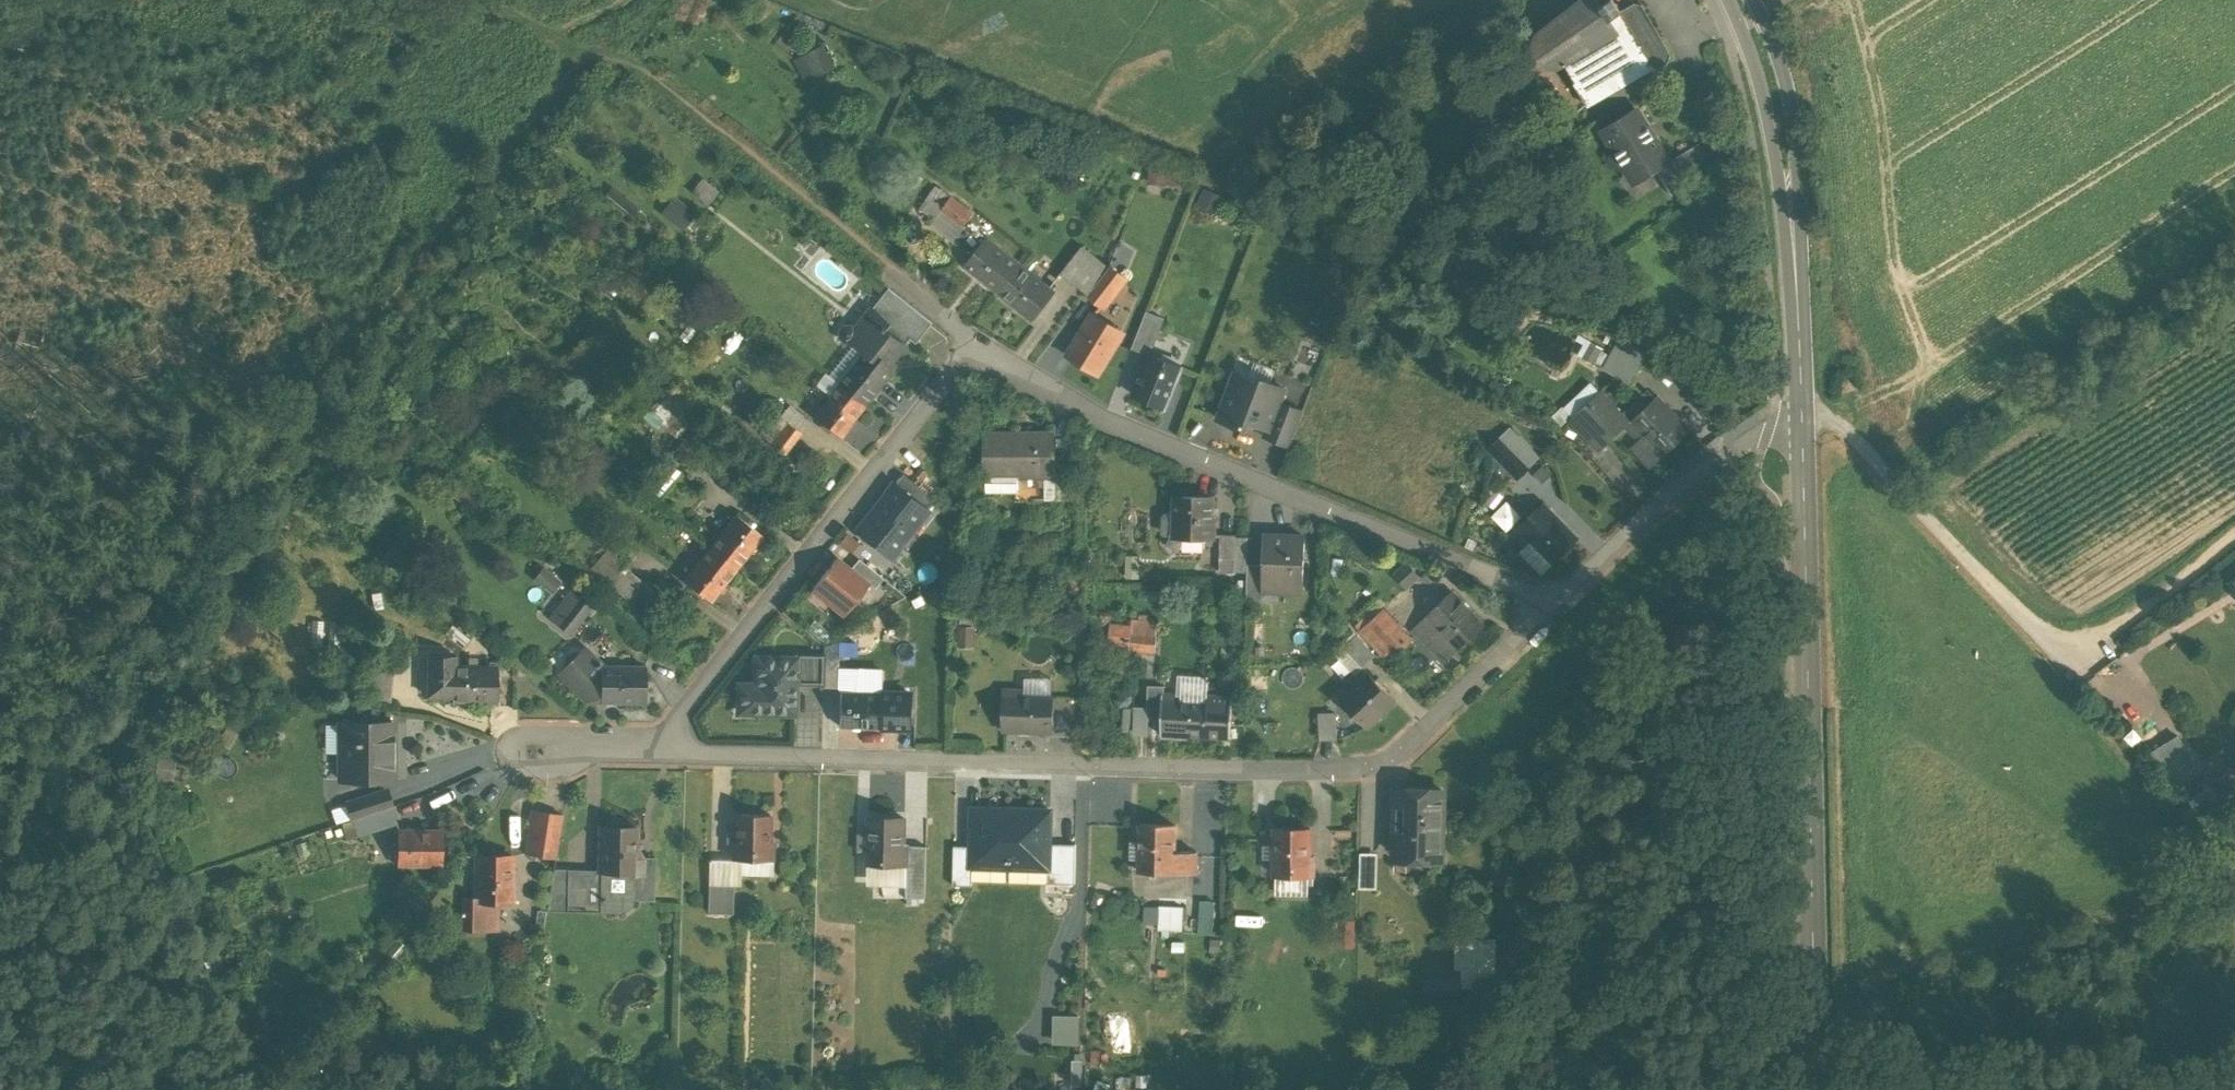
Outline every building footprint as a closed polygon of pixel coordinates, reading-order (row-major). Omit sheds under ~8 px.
[(1542,28),(1533,38),(1535,40),(1533,47),(1535,55),(1539,61),(1546,65),(1553,66),(1554,67),(1565,64),(1576,82),(1577,83),(1641,46),(1640,44),(1620,11),(1621,11),(1614,0),(1608,0),(1601,4),(1598,0),(1577,0),(1542,28)] [(1671,53),(1643,5),(1635,3),(1621,11),(1620,11),(1640,44),(1641,43),(1654,65),(1659,66),(1669,61),(1671,53)] [(826,43),(803,50),(811,74),(833,66),(826,43)] [(1641,46),(1577,83),(1576,82),(1574,83),(1587,104),(1654,65),(1641,43),(1640,44),(1641,46)] [(1638,109),(1603,131),(1615,151),(1612,162),(1624,165),(1634,181),(1656,167),(1669,159),(1668,158),(1638,109)] [(1698,142),(1673,158),(1687,181),(1712,165),(1698,142)] [(1673,158),(1671,155),(1668,158),(1669,159),(1656,167),(1672,194),(1689,184),(1687,181),(1673,158)] [(935,186),(919,208),(935,220),(942,210),(964,226),(973,214),(935,186)] [(706,188),(698,197),(708,205),(716,196),(706,188)] [(675,193),(662,211),(685,228),(698,210),(675,193)] [(970,225),(956,242),(974,257),(988,239),(970,225)] [(974,257),(967,265),(999,291),(1020,265),(988,239),(974,257)] [(1082,247),(1061,273),(1088,295),(1108,268),(1082,247)] [(1053,291),(1020,265),(999,291),(1032,317),(1053,291)] [(1108,268),(1088,295),(1104,307),(1126,278),(1110,265),(1108,268)] [(932,323),(889,288),(872,309),(910,338),(916,342),(932,323)] [(910,338),(872,309),(856,329),(851,325),(844,326),(840,331),(841,338),(846,342),(853,341),(866,351),(893,372),(895,369),(895,363),(892,361),(910,338)] [(1150,352),(1165,316),(1146,309),(1131,345),(1150,352)] [(1122,332),(1093,314),(1068,355),(1097,373),(1122,332)] [(1651,352),(1620,339),(1603,369),(1632,385),(1651,352)] [(866,351),(840,384),(867,405),(893,372),(866,351)] [(1150,355),(1134,395),(1165,407),(1181,367),(1150,355)] [(1252,380),(1230,390),(1219,419),(1244,428),(1247,420),(1267,428),(1280,401),(1280,400),(1284,388),(1271,382),(1269,386),(1252,380)] [(840,384),(814,417),(841,438),(867,405),(840,384)] [(1629,423),(1599,392),(1585,406),(1588,409),(1574,421),(1601,449),(1626,426),(1626,425),(1629,423)] [(1629,423),(1626,425),(1626,426),(1639,440),(1643,436),(1662,456),(1689,431),(1674,416),(1675,416),(1666,406),(1666,407),(1656,397),(1629,423)] [(1304,410),(1280,401),(1267,428),(1264,436),(1290,446),(1304,410)] [(790,406),(764,438),(784,454),(810,423),(790,406)] [(1536,459),(1508,429),(1501,436),(1529,466),(1536,459)] [(1053,433),(984,434),(985,477),(986,477),(986,470),(1017,470),(1017,476),(1018,477),(1053,476),(1054,476),(1054,465),(1053,433)] [(1501,436),(1500,436),(1488,448),(1517,478),(1529,466),(1501,436)] [(703,459),(683,443),(674,455),(694,471),(703,459)] [(1072,500),(1072,465),(1054,465),(1054,476),(1053,476),(1054,500),(1072,500)] [(1017,476),(1017,470),(986,470),(986,477),(986,488),(989,491),(1015,491),(1018,487),(1018,477),(1017,476)] [(904,474),(858,531),(891,556),(936,499),(904,474)] [(1213,497),(1175,497),(1174,516),(1174,534),(1174,536),(1214,537),(1214,517),(1212,517),(1213,497)] [(1554,516),(1544,505),(1515,532),(1527,545),(1531,542),(1551,562),(1575,538),(1561,523),(1562,522),(1555,515),(1554,516)] [(736,516),(710,548),(736,569),(762,537),(736,516)] [(1174,516),(1166,516),(1164,517),(1164,532),(1165,533),(1174,534),(1174,516)] [(1305,537),(1264,536),(1263,565),(1263,582),(1264,582),(1304,583),(1305,537)] [(1236,537),(1221,537),(1220,572),(1235,572),(1236,538),(1236,537)] [(1248,538),(1236,538),(1236,565),(1247,566),(1248,564),(1248,538)] [(1773,541),(1759,541),(1760,558),(1774,558),(1773,541)] [(710,548),(684,581),(710,602),(736,569),(710,548)] [(837,558),(812,590),(843,615),(868,583),(837,558)] [(872,585),(880,577),(861,558),(853,566),(872,585)] [(1263,565),(1248,564),(1247,566),(1246,600),(1263,600),(1264,582),(1263,582),(1263,565)] [(646,585),(623,567),(609,584),(632,602),(646,585)] [(571,592),(550,619),(570,635),(591,607),(571,592)] [(1452,592),(1412,630),(1444,664),(1484,626),(1452,592)] [(1383,609),(1366,625),(1378,638),(1386,646),(1403,630),(1383,609)] [(1378,638),(1366,625),(1360,631),(1372,644),(1378,638)] [(1403,630),(1386,646),(1396,657),(1413,640),(1403,630)] [(1131,634),(1122,633),(1120,649),(1129,649),(1131,634)] [(1156,636),(1131,634),(1129,649),(1154,651),(1156,636)] [(1376,655),(1357,636),(1344,648),(1363,668),(1376,655)] [(596,660),(585,650),(560,674),(588,701),(645,702),(645,667),(602,666),(601,665),(602,663),(597,659),(596,660)] [(824,654),(794,653),(794,659),(796,659),(795,684),(823,685),(824,660),(824,654)] [(456,657),(428,657),(427,697),(453,697),(453,702),(497,702),(497,667),(455,666),(456,657)] [(794,659),(756,658),(756,686),(739,685),(739,706),(755,706),(755,713),(795,713),(795,684),(796,659),(794,659)] [(839,660),(824,660),(823,685),(823,689),(838,689),(839,660)] [(393,674),(367,671),(363,700),(390,703),(393,674)] [(1370,674),(1341,701),(1366,727),(1394,700),(1370,674)] [(1163,687),(1148,686),(1147,719),(1162,720),(1163,693),(1163,687)] [(1023,691),(1005,690),(1004,730),(1018,731),(1018,732),(1029,732),(1029,731),(1050,732),(1050,697),(1023,697),(1023,691)] [(841,693),(840,727),(911,728),(912,694),(841,693)] [(1162,720),(1161,734),(1175,734),(1175,735),(1186,736),(1186,735),(1207,736),(1208,701),(1181,700),(1181,694),(1163,693),(1162,720)] [(1231,697),(1208,696),(1208,701),(1207,736),(1229,737),(1231,697)] [(1336,714),(1318,715),(1319,741),(1336,740),(1336,714)] [(393,723),(347,724),(346,741),(341,741),(341,780),(393,780),(393,723)] [(2177,735),(2151,752),(2174,789),(2201,772),(2177,735)] [(1443,790),(1395,789),(1394,854),(1407,854),(1412,860),(1423,861),(1429,855),(1442,855),(1443,790)] [(386,790),(348,803),(353,820),(392,807),(386,790)] [(392,807),(353,820),(358,837),(396,824),(392,807)] [(1010,810),(972,810),(972,849),(971,863),(1009,863),(1010,810)] [(1051,811),(1010,810),(1009,863),(1050,864),(1050,845),(1051,811)] [(563,815),(536,811),(534,812),(532,814),(527,847),(557,852),(563,815)] [(205,814),(197,817),(200,827),(208,824),(205,814)] [(769,816),(733,815),(732,860),(772,861),(773,842),(769,841),(769,816)] [(903,820),(869,819),(868,863),(906,864),(907,847),(903,846),(903,820)] [(1175,827),(1140,826),(1139,870),(1157,871),(1195,872),(1195,855),(1174,854),(1175,827)] [(635,828),(600,828),(599,871),(599,872),(600,872),(633,873),(634,873),(635,857),(635,828)] [(1309,831),(1275,830),(1274,875),(1313,875),(1313,857),(1309,857),(1309,831)] [(441,831),(397,831),(397,866),(441,866),(441,831)] [(1075,845),(1050,845),(1050,864),(1050,883),(1074,883),(1075,845)] [(926,847),(907,847),(906,864),(905,897),(924,898),(926,847)] [(971,863),(972,849),(954,848),(954,885),(971,885),(971,863)] [(1376,854),(1360,854),(1359,888),(1376,888),(1376,854)] [(512,856),(477,856),(476,899),(476,900),(498,901),(511,901),(512,856)] [(654,858),(635,857),(634,873),(633,873),(633,900),(653,901),(654,858)] [(599,871),(568,870),(567,912),(599,913),(600,872),(599,872),(599,871)] [(1157,871),(1139,870),(1139,878),(1157,879),(1157,871)] [(733,884),(709,883),(708,912),(733,913),(733,884)] [(498,901),(476,900),(476,899),(464,899),(464,912),(461,912),(461,915),(464,915),(463,927),(497,928),(498,901)] [(1213,933),(1214,899),(1201,899),(1200,932),(1213,933)] [(1186,901),(1159,900),(1158,923),(1164,923),(1185,924),(1186,901)] [(1185,924),(1164,923),(1163,932),(1185,933),(1185,924)] [(1455,937),(1455,975),(1497,975),(1497,937),(1455,937)] [(1458,980),(1427,982),(1428,999),(1459,997),(1458,980)] [(1051,1042),(1078,1043),(1079,1012),(1051,1012),(1051,1042)] [(1083,1059),(1055,1059),(1054,1089),(1082,1089),(1083,1059)]
